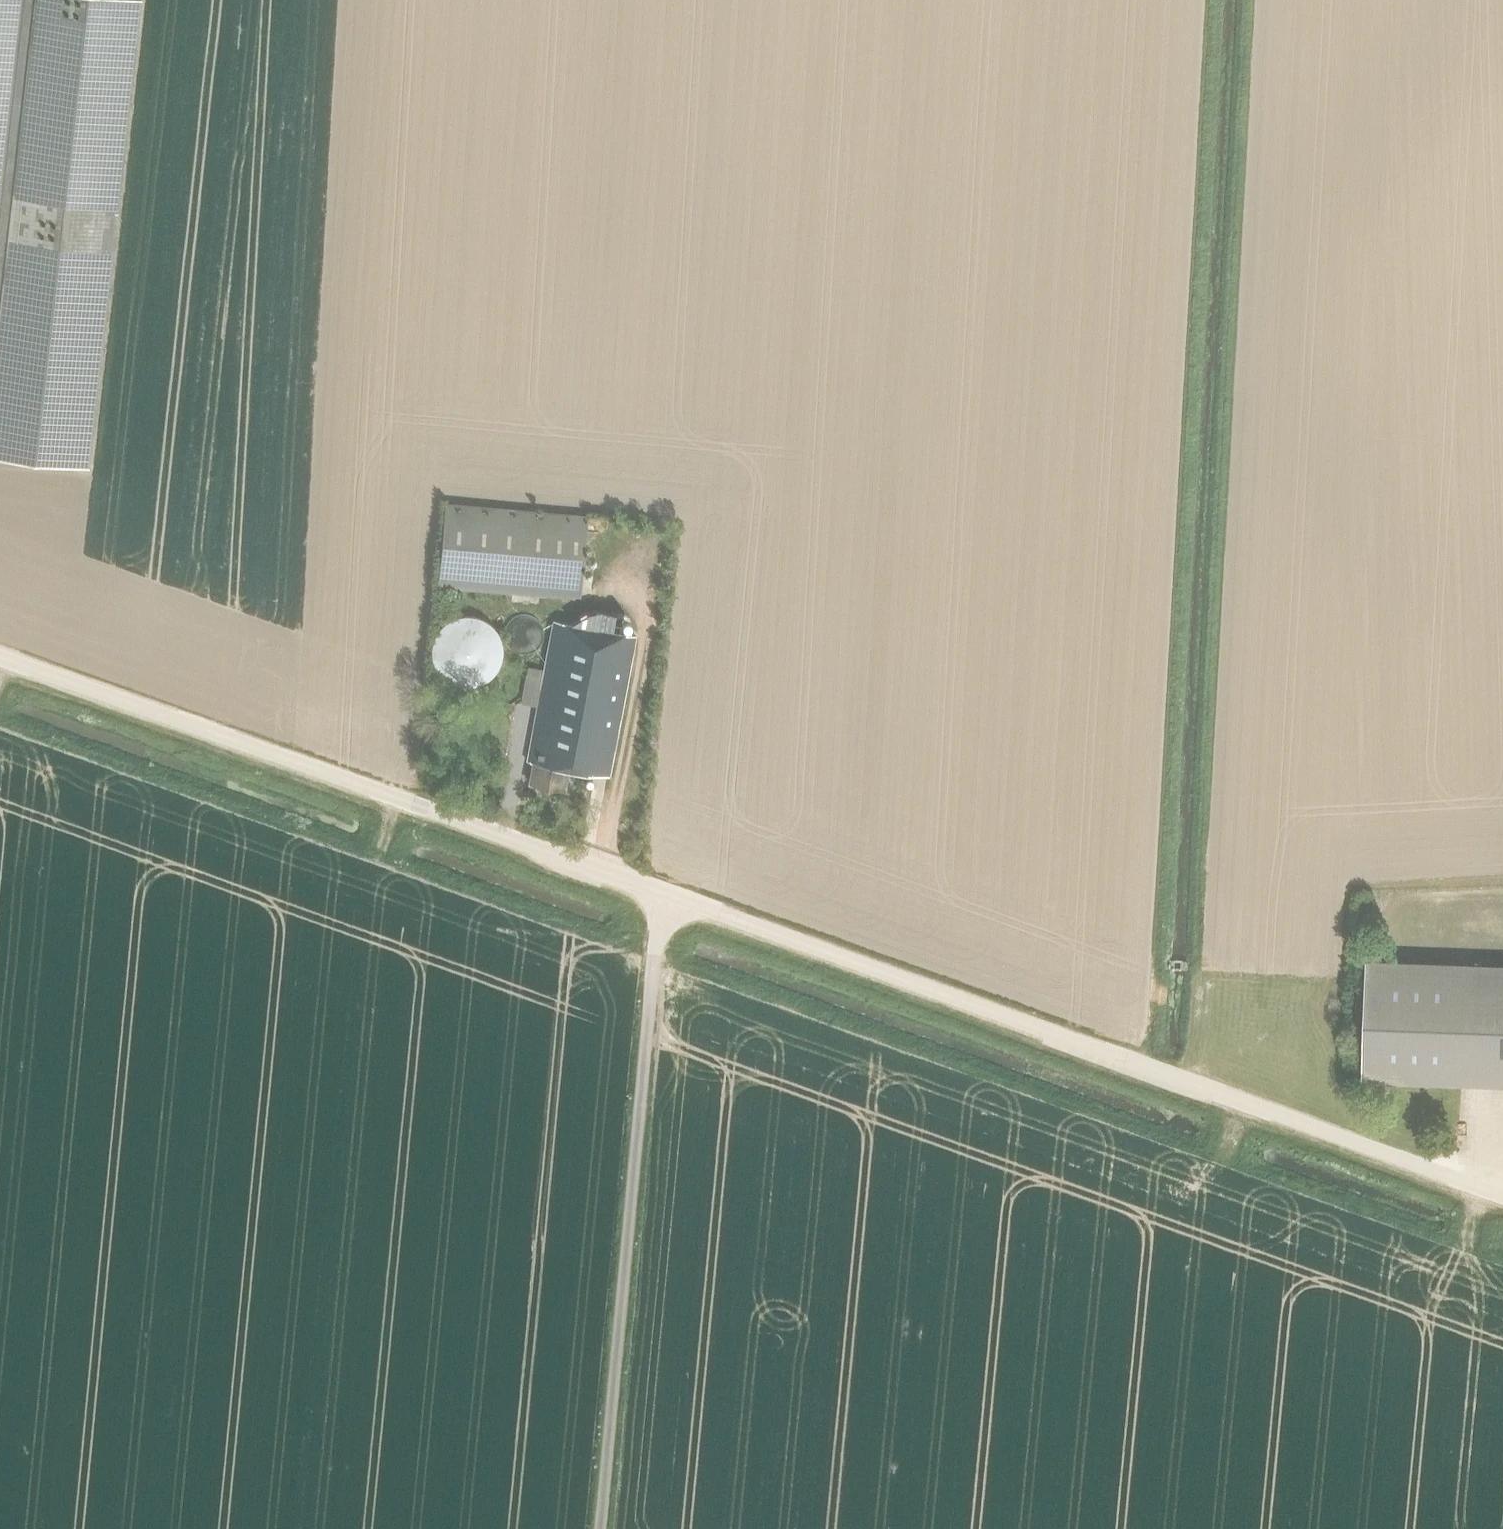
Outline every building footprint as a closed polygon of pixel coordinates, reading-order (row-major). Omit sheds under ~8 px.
[(96,468),(142,0),(0,0),(0,459),(96,468)] [(580,597),(588,517),(445,504),(437,584),(580,597)] [(467,686),(473,686),(478,684),(489,679),(493,675),(497,671),(500,666),(502,661),(503,655),(503,643),(501,638),(498,633),(495,628),(486,620),(481,618),(475,616),(469,616),(464,616),(458,617),(448,622),(443,626),(439,631),(436,636),(434,641),(433,647),(434,658),(435,664),(438,669),(441,674),(450,681),(456,684),(461,685),(467,686)] [(634,636),(602,630),(554,621),(544,669),(529,667),(528,676),(543,679),(527,761),(534,763),(530,783),(563,790),(567,768),(608,776),(634,636)] [(1366,960),(1361,1080),(1502,1085),(1502,965),(1366,960)]
